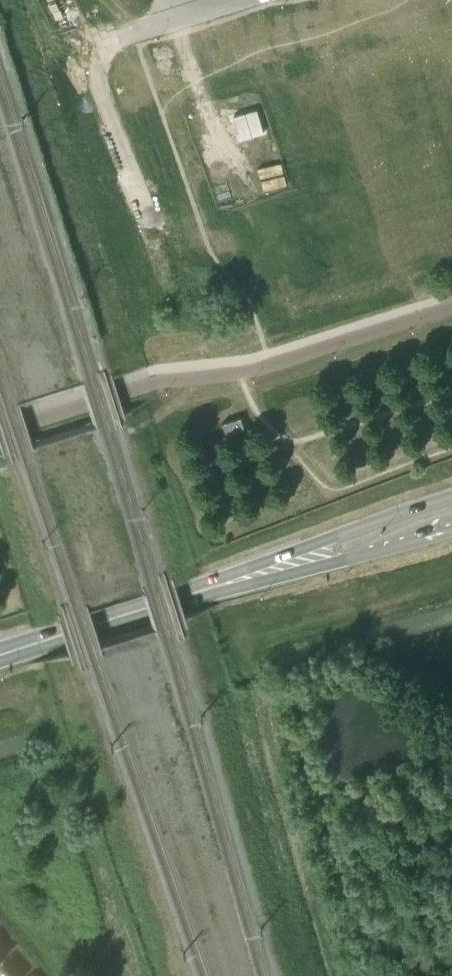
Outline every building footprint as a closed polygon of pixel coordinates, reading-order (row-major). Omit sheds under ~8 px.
[(265,5),(250,10),(253,18),(268,13),(265,5)] [(240,417),(222,423),(226,434),(244,428),(240,417)]
